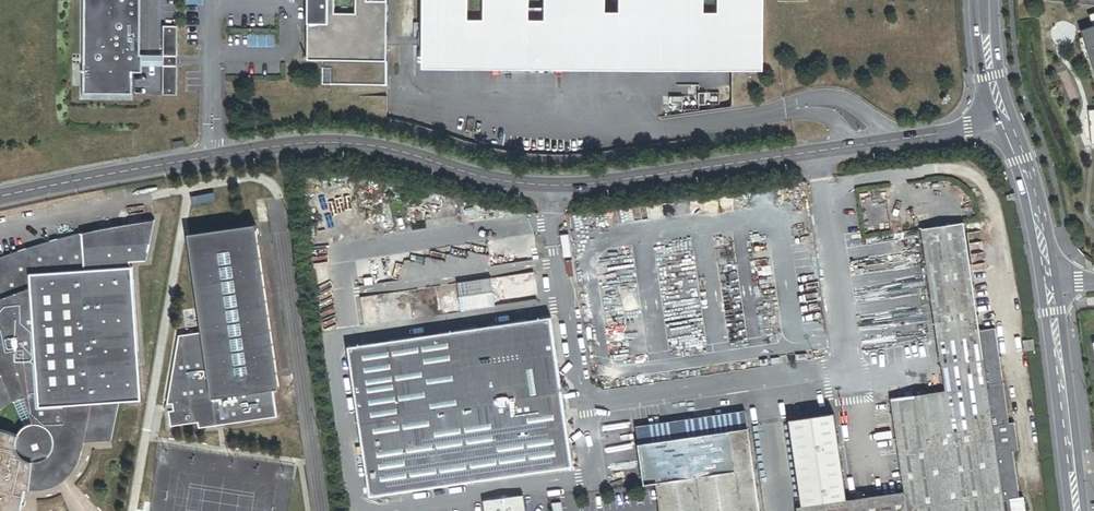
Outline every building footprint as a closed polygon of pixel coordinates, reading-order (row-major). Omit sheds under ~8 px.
[(140,0),(84,0),(83,94),(132,94),(132,72),(142,72),(142,55),(139,55),(140,0)] [(323,86),(388,86),(388,0),(358,0),(358,15),(335,14),(335,0),(308,0),(308,61),(323,61),(323,86)] [(425,65),(733,67),(763,67),(763,0),(721,0),(721,15),(703,15),(703,0),(623,0),(623,14),(604,14),(604,0),(554,0),(553,21),(533,21),(533,0),(488,0),(488,26),(467,26),(468,0),(425,0),(425,65)] [(1089,15),(1093,27),(1082,31),(1093,68),(1093,13),(1089,15)] [(177,46),(163,46),(162,93),(177,93),(177,46)] [(719,105),(719,94),(706,94),(706,104),(719,105)] [(699,112),(699,104),(699,98),(683,98),(683,105),(682,112),(699,112)] [(2,407),(6,404),(11,401),(25,428),(23,429),(20,432),(19,435),(18,436),(17,440),(16,444),(17,445),(17,446),(17,448),(18,451),(19,453),(21,456),(23,458),(25,459),(28,461),(30,462),(32,462),(33,462),(32,468),(34,468),(39,468),(43,467),(47,465),(51,462),(54,459),(57,455),(58,451),(59,447),(60,444),(78,443),(83,442),(110,440),(117,400),(140,399),(131,270),(129,271),(129,265),(145,264),(152,223),(143,223),(116,227),(89,232),(63,238),(36,245),(10,254),(0,257),(0,409),(2,407)] [(980,331),(964,223),(923,229),(947,390),(893,398),(905,480),(891,482),(893,493),(848,500),(803,507),(798,507),(799,510),(1026,510),(1024,497),(1020,498),(1013,451),(1019,450),(1015,422),(1009,423),(1003,382),(988,385),(980,331)] [(254,228),(188,238),(202,328),(179,332),(165,400),(167,411),(169,427),(197,422),(198,429),(218,426),(275,417),(273,390),(280,389),(254,228)] [(995,328),(980,331),(988,385),(1003,382),(995,328)] [(1035,349),(1034,339),(1024,341),(1026,351),(1035,349)] [(747,412),(636,428),(645,485),(657,483),(661,510),(762,510),(747,412)] [(835,413),(790,420),(803,507),(848,500),(835,413)] [(25,489),(29,490),(30,486),(32,468),(33,462),(32,462),(30,462),(28,461),(25,459),(23,458),(21,456),(19,453),(18,451),(17,448),(17,446),(17,445),(16,444),(17,440),(18,436),(13,434),(0,430),(0,510),(20,510),(25,489)] [(34,486),(42,486),(49,484),(56,481),(59,479),(62,476),(68,471),(72,465),(76,458),(78,450),(78,443),(60,444),(59,447),(58,451),(57,455),(54,459),(51,462),(47,465),(43,467),(39,468),(34,468),(32,468),(30,486),(34,486)] [(485,510),(525,510),(523,496),(515,497),(504,498),(483,501),(485,510)]
